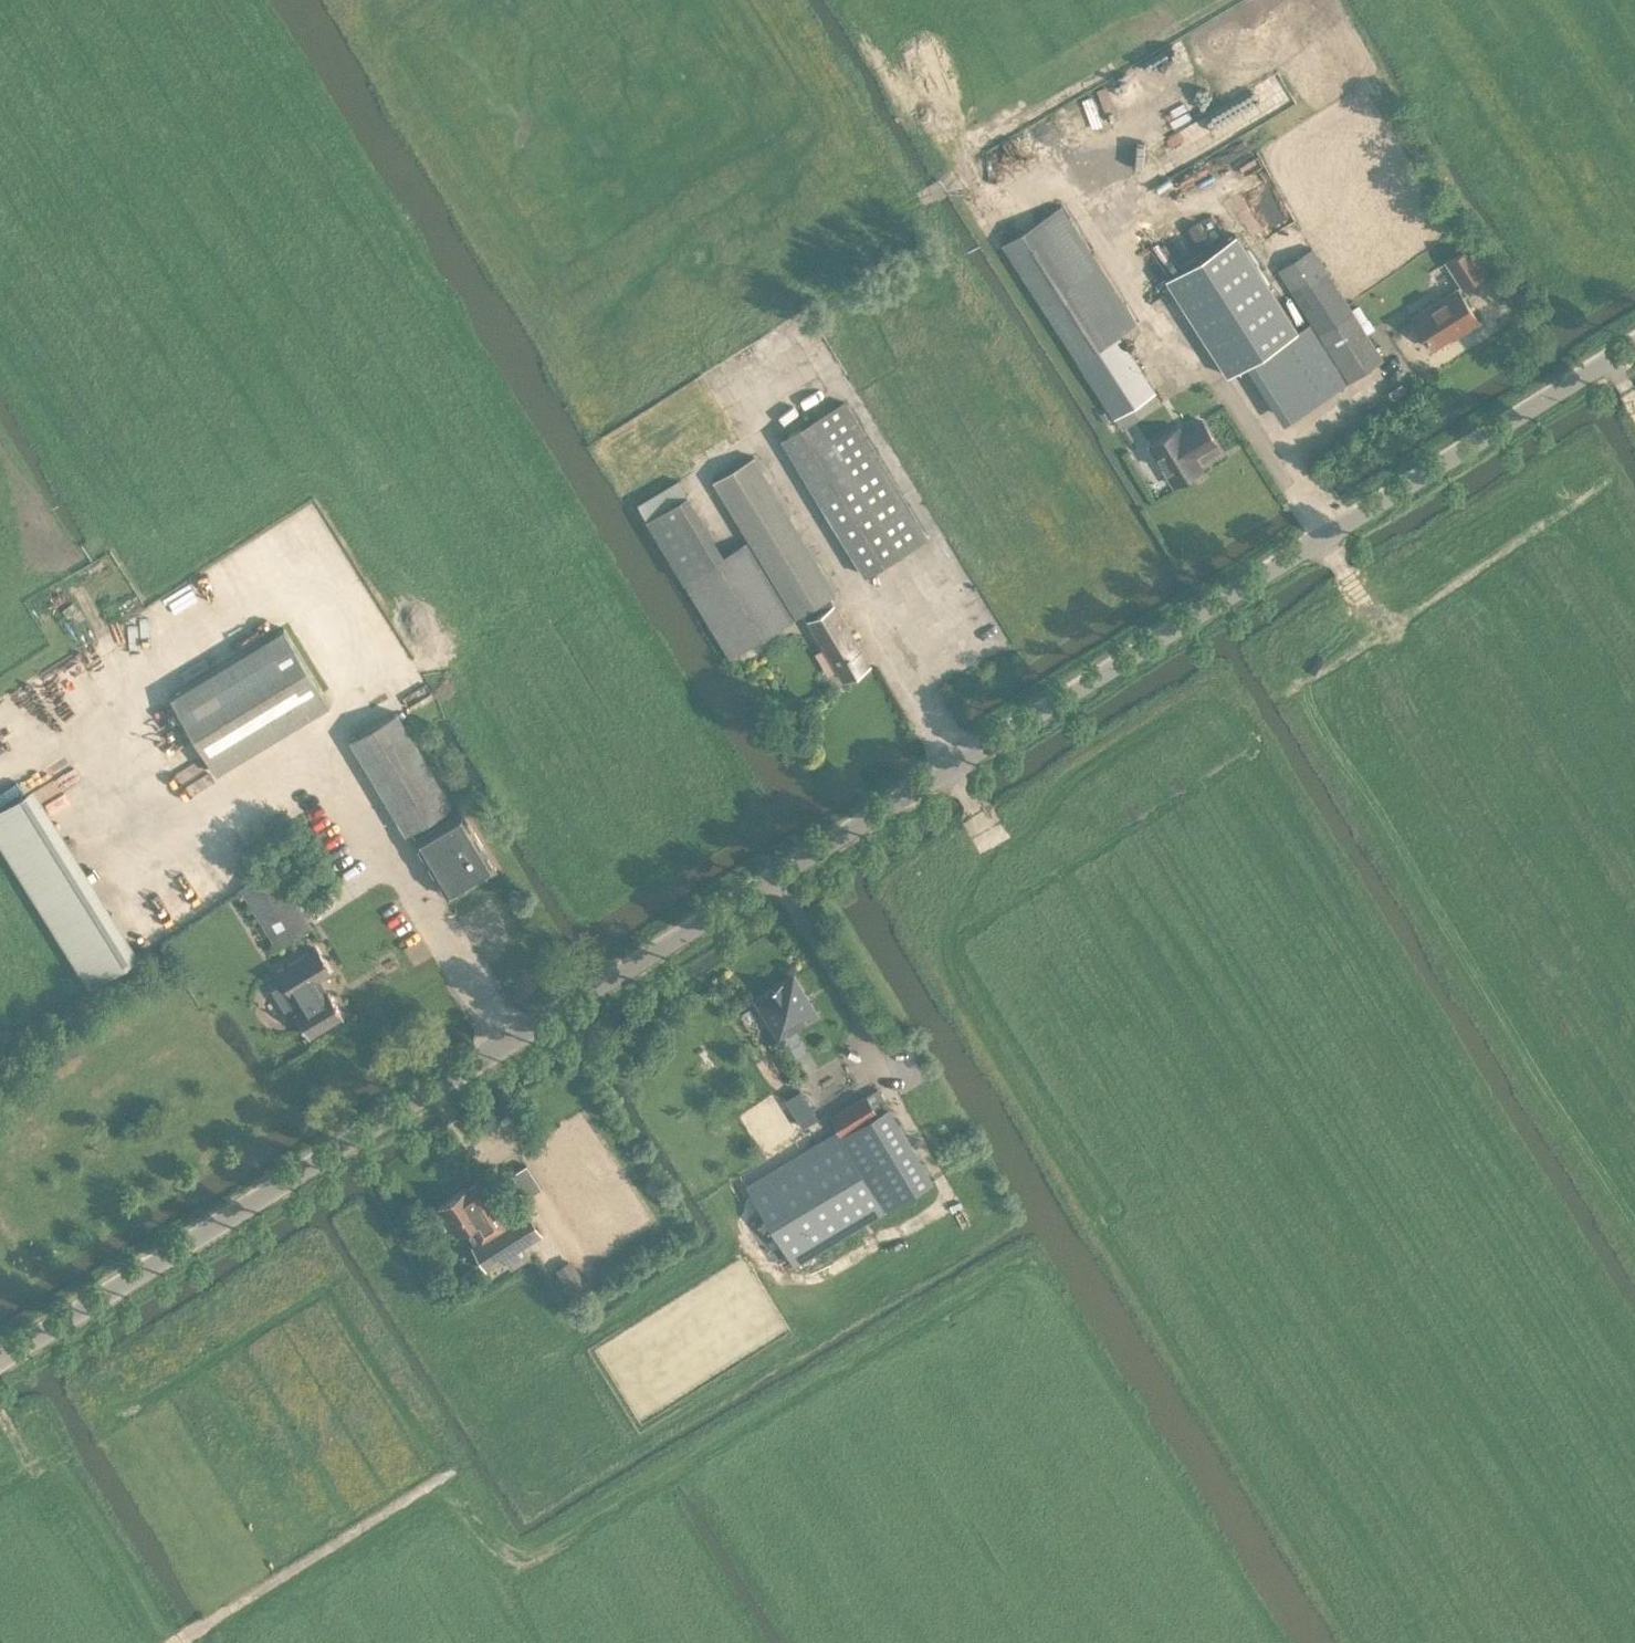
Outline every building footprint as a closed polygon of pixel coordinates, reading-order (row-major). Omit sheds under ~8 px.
[(1277,70),(1160,138),(1180,172),(1298,103),(1277,70)] [(1271,174),(1240,194),(1266,237),(1295,220),(1271,174)] [(1114,417),(1155,390),(1118,334),(1137,322),(1061,205),(1001,244),(1077,360),(1114,417)] [(1154,242),(1170,269),(1215,243),(1199,216),(1154,242)] [(1235,233),(1165,277),(1228,375),(1250,361),(1252,359),(1297,330),(1271,291),(1235,233)] [(1444,260),(1462,287),(1486,270),(1469,244),(1444,260)] [(1297,330),(1252,359),(1290,417),(1383,359),(1367,333),(1352,309),(1312,247),(1277,269),(1285,282),(1310,321),(1297,330)] [(1463,331),(1480,320),(1458,287),(1412,315),(1432,347),(1461,328),(1463,331)] [(1358,305),(1352,309),(1367,333),(1374,328),(1369,318),(1367,319),(1358,305)] [(926,537),(844,400),(782,436),(865,573),(926,537)] [(1178,426),(1149,443),(1173,483),(1202,466),(1195,455),(1216,442),(1202,419),(1181,432),(1178,426)] [(724,555),(684,579),(730,655),(803,611),(844,679),(870,662),(830,595),(838,590),(755,452),(713,478),(740,523),(750,539),(724,555)] [(678,479),(638,504),(647,519),(687,494),(678,479)] [(687,494),(647,519),(684,579),(724,555),(687,494)] [(895,563),(884,568),(907,615),(918,610),(895,563)] [(330,702),(284,626),(170,696),(216,771),(330,702)] [(397,710),(351,738),(406,831),(453,804),(397,710)] [(0,805),(0,838),(90,985),(128,962),(23,792),(0,805)] [(415,838),(448,895),(496,867),(462,810),(415,838)] [(314,927),(276,865),(241,886),(279,948),(314,927)] [(288,983),(278,989),(292,1013),(296,1011),(310,1034),(344,1014),(329,989),(327,991),(319,978),(322,977),(332,971),(317,947),(280,970),(288,983)] [(793,973),(754,998),(778,1037),(818,1013),(793,973)] [(878,1087),(831,1115),(839,1129),(842,1134),(888,1105),(878,1087)] [(817,1117),(800,1089),(786,1098),(803,1126),(817,1117)] [(839,1129),(746,1185),(794,1263),(932,1180),(888,1107),(889,1106),(888,1105),(842,1134),(839,1129)] [(509,1197),(522,1189),(516,1180),(503,1188),(509,1197)] [(466,1186),(439,1204),(458,1235),(466,1230),(474,1242),(471,1244),(487,1268),(542,1233),(527,1209),(494,1230),(483,1213),(494,1206),(478,1181),(467,1188),(466,1186)]
